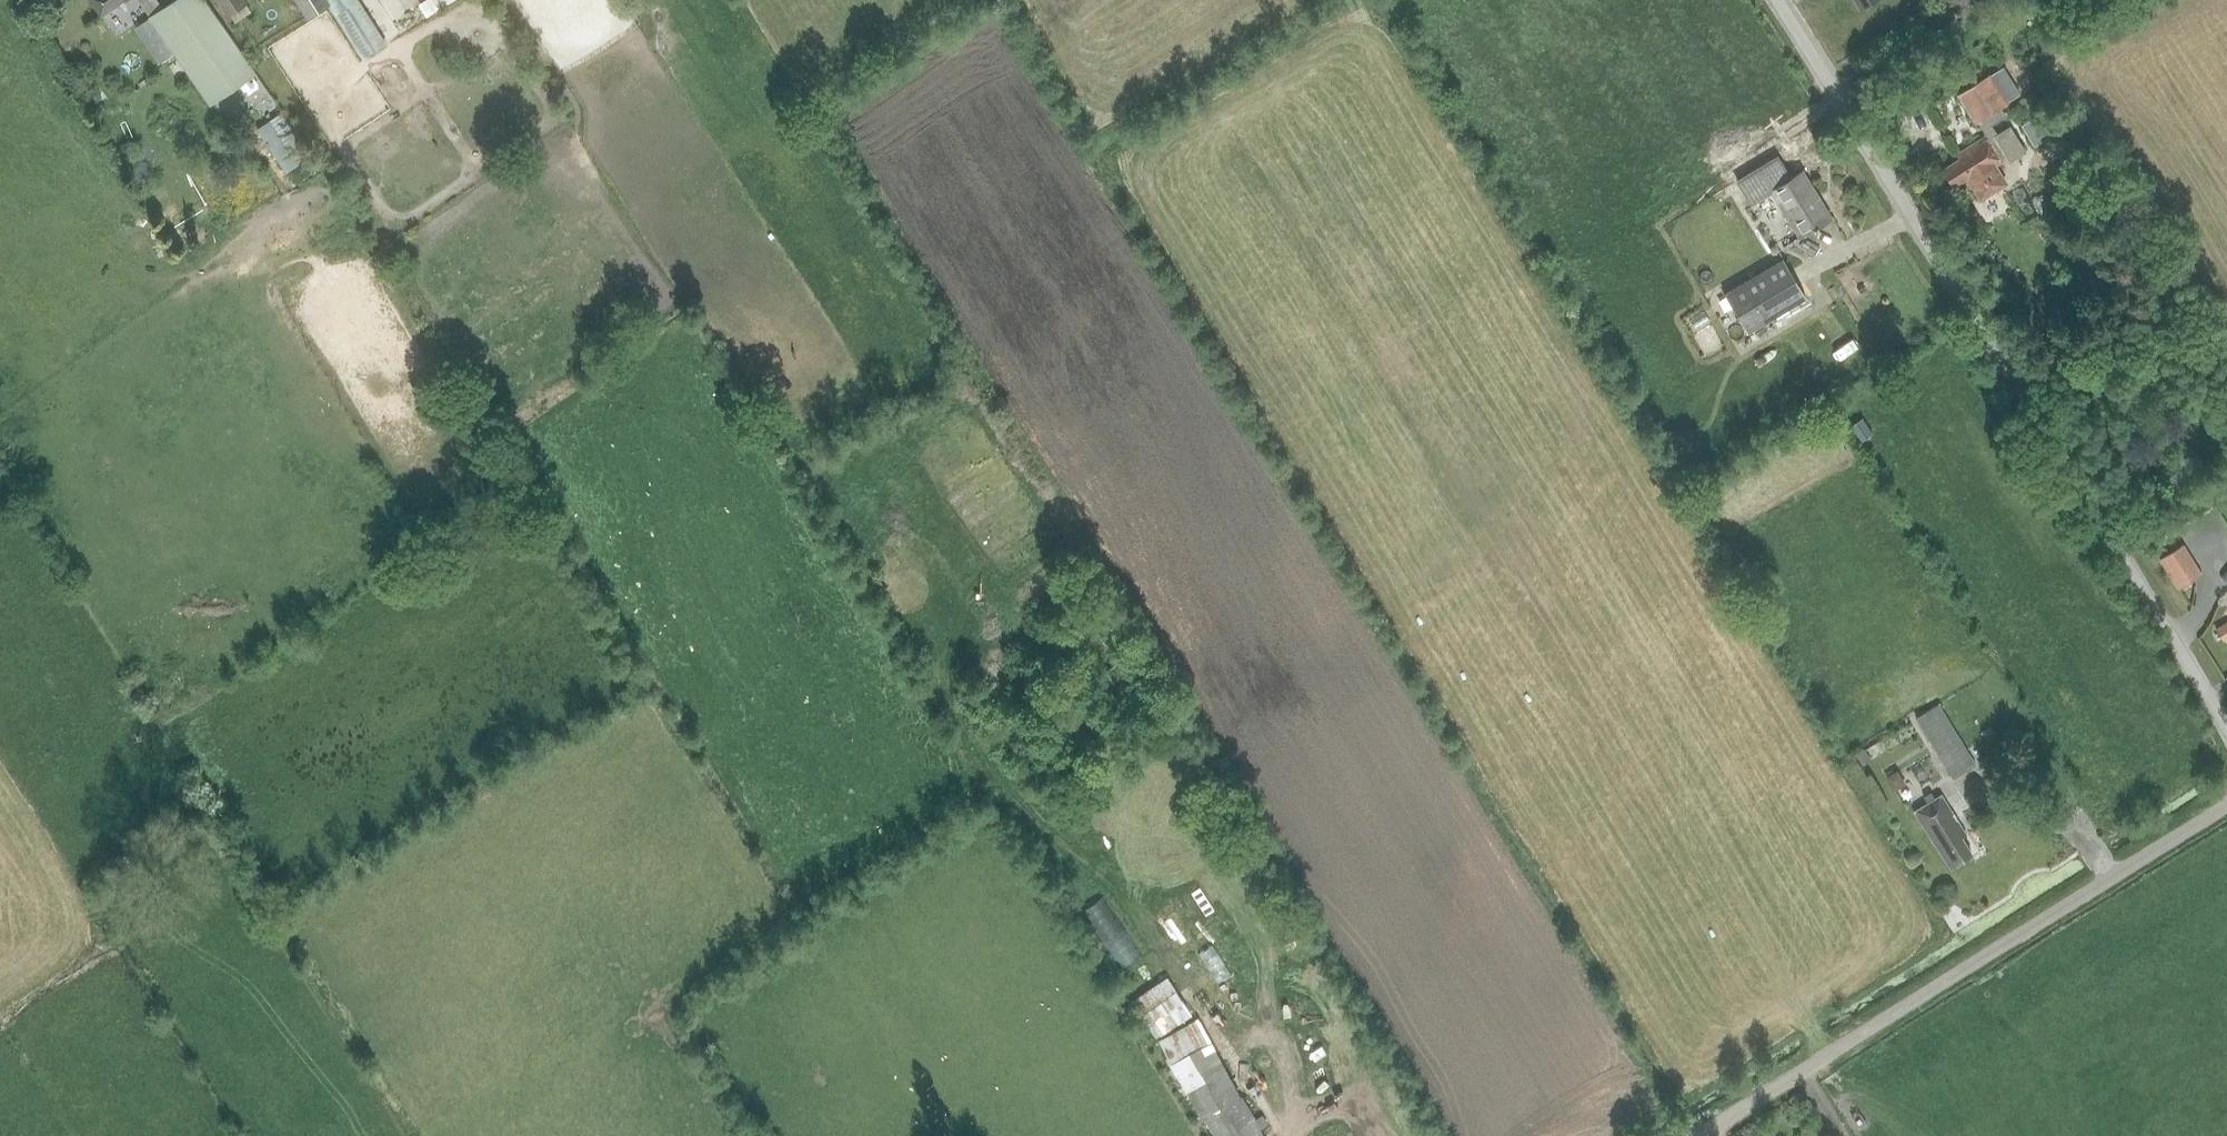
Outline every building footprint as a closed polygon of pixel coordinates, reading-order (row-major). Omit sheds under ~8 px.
[(100,16),(123,0),(89,0),(100,16)] [(141,1),(140,2),(149,16),(148,17),(207,107),(254,76),(204,0),(172,0),(161,7),(156,0),(141,0),(141,1)] [(244,0),(218,0),(227,14),(246,2),(244,0)] [(356,0),(295,0),(306,17),(328,3),(363,59),(385,45),(356,0)] [(418,1),(426,15),(451,0),(420,0),(418,1)] [(1860,8),(1873,0),(1854,0),(1860,8)] [(2002,13),(2004,11),(2019,2),(2021,0),(1995,0),(1994,1),(2002,13)] [(2009,125),(1996,134),(1989,123),(2005,113),(2001,106),(2020,94),(2003,65),(1958,93),(1976,121),(1977,120),(1986,134),(1956,153),(1958,158),(1942,168),(1953,185),(1966,176),(1980,198),(2006,182),(1995,164),(2001,161),(1999,158),(2006,154),(2009,160),(2025,150),(2009,125)] [(311,157),(281,113),(257,129),(286,173),(311,157)] [(2049,137),(2036,114),(2021,123),(2035,145),(2049,137)] [(1770,170),(1735,193),(1743,207),(1770,190),(1799,237),(1831,217),(1802,170),(1779,185),(1770,170)] [(1724,293),(1747,332),(1806,297),(1782,258),(1724,293)] [(1851,426),(1861,441),(1872,433),(1862,418),(1851,426)] [(2193,562),(2170,577),(2176,587),(2200,573),(2193,562)] [(2216,631),(2223,641),(2226,638),(2226,624),(2216,631)] [(1077,693),(1089,686),(1084,678),(1072,685),(1077,693)] [(1953,778),(1976,764),(1939,703),(1916,717),(1953,778)] [(1861,766),(1871,760),(1864,749),(1854,755),(1861,766)] [(1904,784),(1895,771),(1884,777),(1893,791),(1904,784)] [(1949,866),(1970,853),(1961,838),(1966,835),(1941,794),(1914,811),(1942,855),(1949,866)] [(1105,894),(1084,907),(1124,967),(1144,953),(1105,894)] [(1208,957),(1218,980),(1231,974),(1221,951),(1208,957)] [(1156,1038),(1192,1015),(1167,977),(1132,1000),(1156,1038)] [(1220,1060),(1197,1018),(1157,1040),(1180,1083),(1199,1119),(1202,1118),(1212,1135),(1265,1135),(1242,1096),(1240,1097),(1220,1060)]
